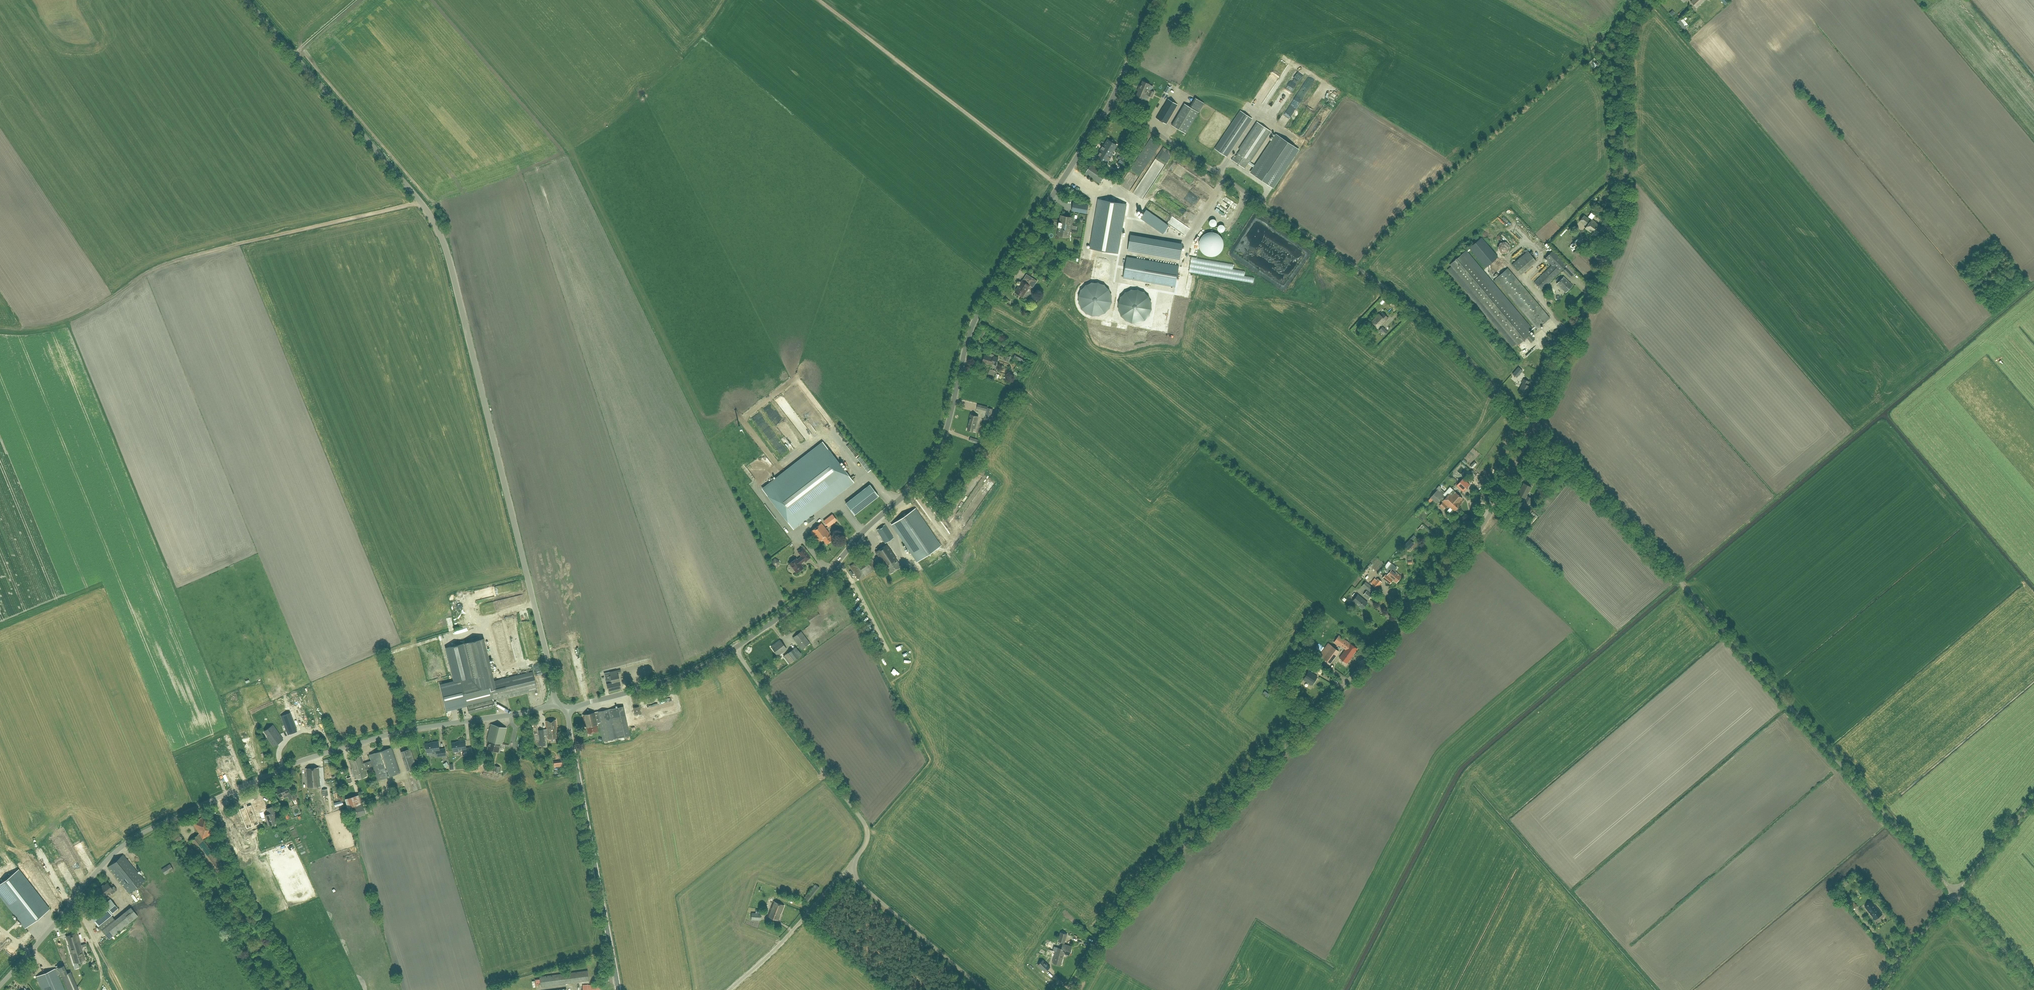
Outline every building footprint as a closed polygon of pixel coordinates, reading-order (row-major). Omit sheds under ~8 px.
[(1684,30),(1689,26),(1682,17),(1677,22),(1684,30)] [(1142,81),(1139,88),(1153,94),(1154,92),(1147,89),(1149,84),(1142,81)] [(1153,94),(1139,88),(1136,95),(1143,98),(1145,94),(1152,96),(1153,94)] [(1166,124),(1177,105),(1168,99),(1162,109),(1162,108),(1156,118),(1166,124)] [(1185,134),(1198,112),(1199,112),(1204,103),(1196,99),(1191,108),(1184,104),(1171,125),(1185,134)] [(1226,156),(1251,118),(1241,111),(1215,149),(1226,156)] [(1231,160),(1233,161),(1244,169),(1270,131),(1258,123),(1234,158),(1233,157),(1231,160)] [(1276,135),(1251,173),(1273,188),(1298,149),(1276,135)] [(1111,154),(1116,145),(1108,140),(1104,146),(1103,146),(1096,157),(1107,163),(1112,155),(1111,154)] [(1121,166),(1125,159),(1126,159),(1128,155),(1124,153),(1122,157),(1121,156),(1121,157),(1119,155),(1117,158),(1119,160),(1117,163),(1121,166)] [(1100,183),(1107,173),(1091,163),(1085,173),(1100,183)] [(1098,199),(1090,249),(1117,254),(1126,204),(1098,199)] [(1080,204),(1078,211),(1086,213),(1088,206),(1080,204)] [(1147,210),(1140,218),(1163,233),(1169,225),(1147,210)] [(1584,225),(1589,219),(1584,215),(1579,222),(1584,225)] [(1071,219),(1060,216),(1057,235),(1068,237),(1069,231),(1070,231),(1071,226),(1070,225),(1071,219)] [(1595,235),(1601,227),(1594,221),(1591,219),(1585,228),(1595,235)] [(1216,255),(1218,254),(1221,251),(1222,249),(1223,246),(1223,242),(1222,239),(1220,237),(1218,235),(1215,233),(1212,232),(1209,232),(1206,233),(1203,235),(1201,237),(1200,240),(1199,243),(1199,246),(1200,249),(1201,252),(1204,254),(1206,256),(1210,256),(1213,256),(1216,255)] [(1481,238),(1469,248),(1485,268),(1498,257),(1481,238)] [(1576,256),(1582,251),(1579,247),(1573,253),(1576,256)] [(1542,290),(1562,269),(1563,270),(1562,271),(1569,278),(1575,272),(1553,250),(1545,258),(1551,265),(1534,282),(1542,290)] [(1512,265),(1520,275),(1536,261),(1528,251),(1512,265)] [(1512,347),(1516,343),(1518,345),(1527,338),(1531,343),(1535,339),(1528,332),(1532,329),(1468,252),(1464,256),(1462,254),(1449,265),(1451,266),(1447,270),(1512,347)] [(1175,286),(1179,266),(1127,257),(1123,277),(1175,286)] [(1537,329),(1550,318),(1508,268),(1495,279),(1537,329)] [(1565,293),(1572,286),(1564,276),(1556,283),(1565,293)] [(1023,281),(1022,281),(1015,292),(1022,297),(1029,286),(1032,287),(1036,280),(1031,277),(1029,280),(1024,277),(1024,278),(1025,278),(1023,281)] [(1382,313),(1380,315),(1379,314),(1370,322),(1376,328),(1380,324),(1381,326),(1388,318),(1382,313)] [(1384,335),(1387,331),(1382,326),(1379,330),(1384,335)] [(987,332),(981,329),(978,336),(984,338),(987,332)] [(1519,347),(1529,358),(1534,354),(1533,352),(1534,351),(1525,342),(1519,347)] [(996,365),(998,357),(994,356),(993,357),(985,354),(982,362),(991,364),(996,365)] [(1015,355),(1013,359),(1022,364),(1024,360),(1015,355)] [(1513,374),(1516,377),(1522,370),(1519,367),(1513,374)] [(1525,396),(1530,386),(1527,385),(1529,382),(1523,379),(1521,382),(1522,383),(1518,392),(1525,396)] [(782,406),(786,404),(782,396),(778,398),(782,406)] [(978,416),(972,415),(970,414),(969,421),(970,421),(967,430),(973,431),(974,428),(975,428),(978,416)] [(779,437),(772,442),(781,454),(788,450),(779,437)] [(808,523),(814,518),(811,514),(813,512),(853,482),(822,443),(780,475),(780,476),(763,489),(787,521),(788,521),(788,522),(789,522),(789,523),(790,523),(791,523),(793,524),(794,524),(795,524),(796,524),(797,524),(798,523),(799,523),(800,522),(803,519),(804,519),(805,520),(808,523),(808,522),(808,523)] [(1469,484),(1463,479),(1457,485),(1463,491),(1469,484)] [(1523,483),(1518,494),(1526,498),(1524,501),(1529,504),(1532,498),(1526,496),(1531,487),(1523,483)] [(854,514),(878,495),(870,485),(846,504),(854,514)] [(1446,497),(1437,490),(1430,498),(1436,503),(1441,497),(1443,500),(1442,502),(1448,508),(1449,507),(1453,511),(1454,510),(1455,511),(1456,511),(1458,509),(1458,508),(1457,507),(1452,503),(1446,497)] [(1455,492),(1453,495),(1450,493),(1446,497),(1452,503),(1457,507),(1461,503),(1459,502),(1462,499),(1455,492)] [(915,509),(892,524),(917,561),(940,546),(915,509)] [(832,514),(824,521),(828,526),(836,520),(832,514)] [(826,543),(832,538),(828,533),(829,533),(821,523),(810,531),(818,541),(821,538),(826,543)] [(885,543),(893,538),(885,525),(877,530),(885,543)] [(1408,549),(1414,543),(1410,540),(1404,546),(1408,549)] [(895,558),(894,555),(886,544),(875,552),(890,573),(901,566),(895,558)] [(806,552),(802,547),(797,551),(801,555),(801,556),(797,560),(796,558),(789,563),(796,572),(803,568),(800,564),(804,560),(805,561),(810,557),(806,552)] [(937,560),(941,557),(937,549),(932,552),(937,560)] [(859,579),(877,566),(871,558),(867,561),(864,556),(850,566),(859,579)] [(774,558),(771,564),(780,568),(783,562),(774,558)] [(1396,582),(1401,576),(1392,568),(1387,575),(1396,582)] [(1376,588),(1378,585),(1381,582),(1377,578),(1376,579),(1374,578),(1370,583),(1371,584),(1376,588)] [(1371,591),(1373,593),(1375,594),(1377,592),(1373,589),(1373,588),(1365,581),(1362,585),(1370,592),(1371,591)] [(1369,599),(1372,595),(1367,590),(1363,595),(1369,599)] [(1362,608),(1368,602),(1358,594),(1352,600),(1362,608)] [(817,611),(807,617),(809,621),(819,615),(817,611)] [(801,649),(810,643),(801,631),(793,638),(801,649)] [(1346,663),(1357,648),(1339,635),(1334,642),(1339,646),(1340,645),(1345,649),(1339,657),(1346,663)] [(484,638),(446,647),(454,681),(440,684),(446,709),(467,704),(467,705),(469,712),(495,706),(493,700),(537,689),(533,671),(494,681),(484,638)] [(778,656),(786,649),(780,640),(771,647),(778,656)] [(1331,663),(1339,651),(1328,643),(1319,655),(1331,663)] [(789,663),(801,654),(796,647),(784,656),(789,663)] [(1298,667),(1302,670),(1308,662),(1304,659),(1302,661),(1298,666),(1298,667)] [(1315,661),(1312,659),(1308,665),(1311,667),(1310,668),(1313,670),(1317,672),(1321,666),(1318,664),(1318,663),(1315,661)] [(604,673),(606,681),(608,691),(621,688),(618,673),(621,672),(620,669),(604,673)] [(1312,684),(1317,676),(1308,671),(1303,679),(1312,684)] [(623,706),(621,707),(597,712),(595,712),(583,715),(585,727),(586,727),(588,733),(598,731),(597,724),(598,724),(598,723),(599,722),(603,741),(630,735),(623,706)] [(281,715),(288,734),(297,731),(289,712),(281,715)] [(547,735),(548,739),(558,738),(556,719),(546,721),(546,729),(538,730),(537,721),(532,721),(535,740),(537,740),(538,746),(545,745),(544,735),(547,735)] [(503,745),(507,728),(491,724),(487,740),(489,741),(487,749),(498,752),(500,744),(503,745)] [(270,730),(266,733),(269,737),(268,738),(273,746),(282,740),(273,728),(271,730),(270,729),(269,730),(270,730)] [(464,755),(472,754),(471,747),(466,748),(465,740),(459,741),(459,742),(452,743),(453,751),(464,750),(464,755)] [(437,756),(445,755),(445,748),(439,749),(438,741),(432,742),(432,743),(425,744),(427,752),(437,751),(437,756)] [(354,776),(355,779),(367,776),(365,770),(373,767),(378,780),(400,773),(391,747),(369,754),(371,760),(363,763),(361,756),(349,760),(353,772),(352,772),(353,777),(354,776)] [(407,770),(417,767),(411,748),(401,751),(407,770)] [(307,787),(320,786),(319,767),(306,768),(307,787)] [(290,794),(289,792),(286,785),(276,789),(280,796),(283,795),(284,797),(288,796),(290,800),(292,799),(292,800),(296,799),(293,793),(290,794)] [(347,805),(354,804),(353,800),(357,799),(356,794),(345,796),(347,805)] [(259,824),(251,805),(240,809),(247,828),(259,824)] [(351,818),(365,815),(363,805),(348,808),(351,818)] [(270,813),(264,815),(268,825),(277,822),(274,816),(271,806),(268,808),(270,813)] [(212,872),(223,863),(217,855),(216,856),(202,839),(212,833),(209,829),(212,827),(207,819),(204,821),(202,818),(193,823),(199,833),(189,841),(212,872)] [(242,831),(238,821),(230,824),(234,834),(238,833),(239,836),(243,835),(242,831)] [(228,835),(225,827),(219,829),(221,834),(222,833),(223,837),(228,835)] [(175,844),(182,839),(178,833),(171,838),(175,844)] [(129,893),(144,880),(123,854),(108,867),(129,893)] [(165,874),(173,869),(170,864),(162,869),(165,874)] [(25,927),(49,909),(18,869),(0,883),(0,895),(25,927)] [(112,893),(116,889),(114,886),(111,888),(107,883),(99,889),(104,895),(110,891),(112,893)] [(808,902),(819,887),(815,884),(804,898),(808,902)] [(1844,900),(1852,909),(1857,905),(1849,896),(1844,900)] [(112,913),(118,908),(111,898),(90,915),(109,938),(137,916),(130,907),(115,920),(111,915),(113,914),(112,913)] [(1875,919),(1882,914),(1878,908),(1872,900),(1865,906),(1875,919)] [(778,920),(784,905),(773,901),(767,916),(778,920)] [(1067,934),(1061,932),(1058,940),(1064,942),(1067,934)] [(85,959),(81,947),(80,944),(81,944),(78,935),(77,935),(76,933),(66,936),(66,939),(73,963),(85,959)] [(1057,947),(1055,951),(1058,952),(1059,951),(1064,953),(1069,954),(1069,953),(1070,953),(1071,951),(1070,950),(1071,946),(1063,943),(1061,948),(1057,947)] [(1058,952),(1055,951),(1052,962),(1061,964),(1064,953),(1059,951),(1058,952)] [(1045,971),(1048,969),(1050,966),(1043,959),(1038,964),(1045,971)] [(36,977),(42,989),(64,989),(58,975),(60,974),(68,989),(78,989),(70,972),(67,973),(63,965),(36,977)] [(579,982),(589,980),(588,970),(578,972),(578,971),(539,976),(541,987),(579,982)]
